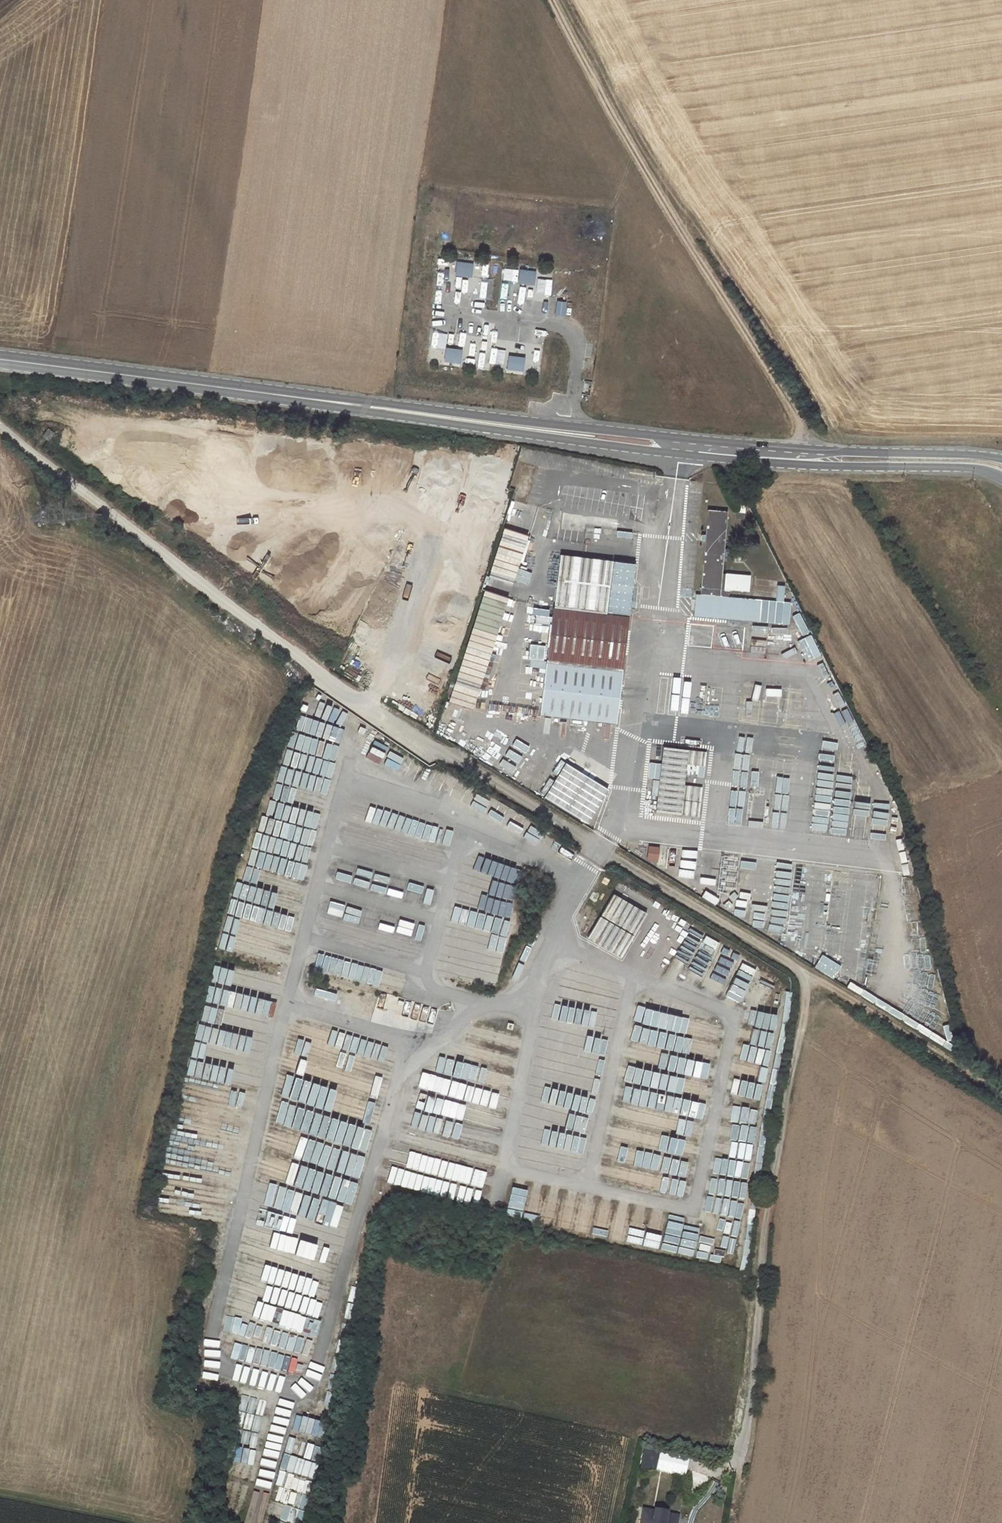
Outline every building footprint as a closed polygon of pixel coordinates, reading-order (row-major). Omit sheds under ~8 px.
[(477,297),(479,281),(464,279),(462,295),(477,297)] [(562,315),(563,302),(554,301),(553,314),(562,315)] [(485,364),(504,367),(506,351),(491,349),(490,358),(484,357),(486,340),(465,338),(466,336),(457,335),(456,345),(465,346),(464,356),(486,359),(485,364)] [(465,356),(464,362),(476,365),(477,359),(465,356)] [(520,371),(521,364),(507,362),(506,369),(520,371)] [(51,427),(45,435),(51,440),(57,432),(51,427)] [(738,504),(736,511),(745,512),(746,505),(738,504)] [(707,509),(700,593),(720,595),(721,576),(726,577),(725,589),(749,591),(750,575),(722,572),(727,511),(707,509)] [(487,573),(512,580),(525,535),(500,528),(487,573)] [(560,557),(557,578),(613,585),(615,563),(560,557)] [(630,568),(617,567),(612,609),(611,614),(624,615),(630,568)] [(556,578),(553,602),(562,603),(610,609),(613,585),(557,578),(556,578)] [(448,701),(473,708),(505,596),(479,589),(448,701)] [(697,596),(695,616),(780,622),(782,602),(697,596)] [(562,603),(561,608),(611,614),(612,609),(610,609),(562,603)] [(552,607),(547,659),(624,668),(630,616),(624,615),(611,614),(561,608),(552,607)] [(618,723),(624,668),(547,659),(541,709),(540,715),(618,723)] [(324,734),(342,708),(316,691),(298,717),(324,734)] [(343,709),(334,720),(359,739),(367,728),(343,709)] [(331,761),(335,744),(286,730),(277,763),(310,772),(314,756),(331,761)] [(364,739),(357,749),(369,757),(376,747),(364,739)] [(395,747),(392,754),(413,765),(416,759),(395,747)] [(703,767),(704,751),(660,747),(655,795),(644,794),(643,809),(681,813),(680,814),(696,816),(699,786),(682,784),(683,765),(703,767)] [(776,759),(774,774),(790,776),(792,761),(776,759)] [(566,766),(546,799),(589,826),(609,793),(566,766)] [(782,828),(784,814),(771,811),(769,826),(782,828)] [(246,854),(246,867),(280,867),(280,854),(246,854)] [(239,898),(290,913),(294,898),(244,883),(239,898)] [(610,893),(585,938),(620,956),(644,911),(610,893)] [(480,897),(477,910),(502,915),(505,901),(480,897)] [(222,913),(213,947),(270,963),(275,948),(263,945),(268,928),(247,922),(251,906),(227,899),(223,913),(222,913)] [(356,978),(359,958),(320,952),(317,972),(356,978)] [(832,979),(840,965),(820,954),(812,967),(832,979)] [(208,984),(204,998),(214,1001),(218,986),(208,984)] [(662,1025),(671,1027),(674,1015),(665,1012),(662,1025)] [(739,1060),(733,1095),(765,1101),(768,1084),(771,1085),(781,1033),(784,1017),(758,1012),(755,1027),(763,1028),(760,1046),(739,1042),(736,1059),(739,1060)] [(680,1031),(713,1040),(717,1024),(684,1016),(680,1031)] [(687,1054),(691,1040),(643,1027),(639,1041),(687,1054)] [(303,1030),(295,1062),(384,1083),(391,1051),(303,1030)] [(577,1034),(574,1049),(600,1055),(604,1040),(577,1034)] [(670,1071),(674,1055),(632,1044),(628,1060),(670,1071)] [(437,1055),(432,1070),(465,1081),(470,1065),(437,1055)] [(633,1068),(630,1083),(671,1091),(674,1075),(633,1068)] [(361,1119),(366,1097),(284,1078),(279,1100),(361,1119)] [(545,1103),(566,1109),(570,1094),(549,1089),(545,1103)] [(692,1117),(696,1102),(647,1090),(644,1105),(692,1117)] [(426,1110),(464,1116),(465,1108),(456,1107),(457,1103),(428,1098),(426,1110)] [(744,1108),(740,1124),(754,1128),(759,1113),(744,1108)] [(362,1126),(278,1111),(274,1133),(358,1148),(362,1126)] [(746,1145),(758,1146),(760,1131),(748,1129),(746,1145)] [(271,1138),(266,1161),(350,1179),(355,1157),(271,1138)] [(747,1180),(750,1164),(728,1160),(725,1176),(747,1180)] [(681,1195),(684,1180),(609,1165),(606,1181),(681,1195)] [(263,1167),(257,1189),(333,1208),(339,1186),(263,1167)] [(437,1183),(434,1197),(475,1204),(478,1190),(437,1183)] [(737,1184),(734,1198),(741,1200),(744,1186),(737,1184)] [(275,1202),(270,1224),(322,1236),(327,1215),(275,1202)] [(317,1267),(322,1244),(249,1227),(244,1249),(317,1267)] [(243,1258),(238,1279),(299,1292),(300,1288),(310,1290),(313,1273),(243,1258)] [(278,1311),(282,1296),(242,1285),(238,1300),(278,1311)] [(233,1307),(230,1322),(295,1335),(298,1320),(233,1307)] [(241,1339),(238,1356),(284,1364),(287,1348),(241,1339)] [(264,1414),(267,1399),(252,1396),(249,1410),(264,1414)] [(305,1411),(319,1414),(322,1400),(309,1397),(305,1411)] [(235,1410),(233,1426),(259,1429),(261,1413),(235,1410)] [(294,1415),(290,1430),(314,1437),(319,1422),(294,1415)] [(303,1496),(312,1463),(281,1454),(272,1487),(303,1496)] [(261,1522),(293,1522),(298,1510),(270,1499),(261,1522)] [(644,1514),(643,1522),(674,1522),(675,1519),(644,1514)]
